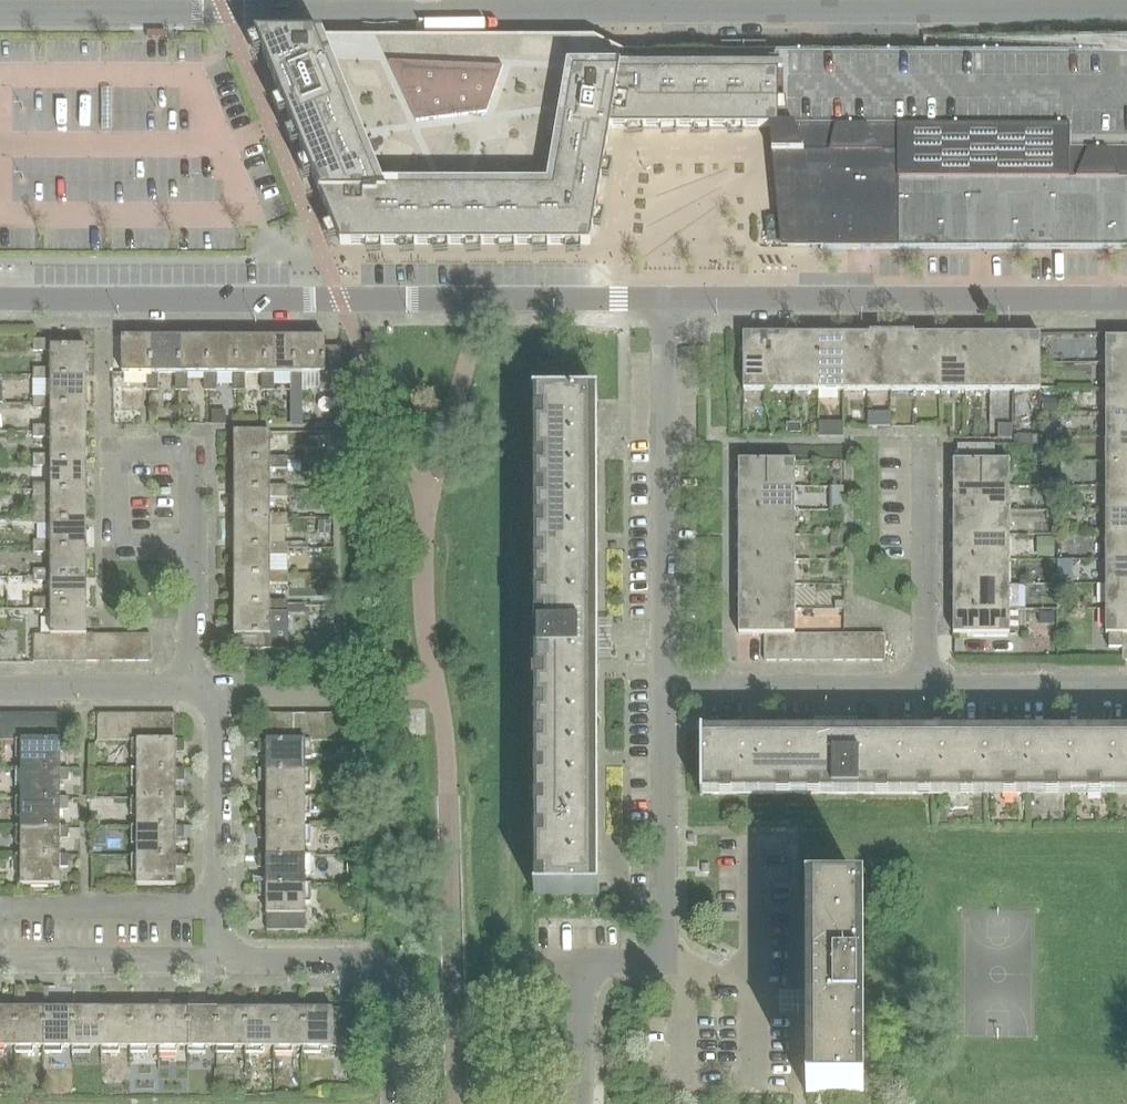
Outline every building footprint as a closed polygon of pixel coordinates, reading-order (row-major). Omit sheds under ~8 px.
[(255,38),(257,42),(263,56),(282,103),(288,117),(294,134),(300,148),(307,165),(313,179),(332,226),(338,240),(341,248),(367,248),(382,248),(400,248),(415,248),(433,248),(448,248),(466,248),(481,248),(500,248),(514,248),(533,248),(548,248),(566,248),(581,248),(590,248),(591,241),(593,230),(596,215),(602,181),(604,166),(610,130),(628,130),(643,130),(661,130),(676,130),(695,130),(710,130),(728,130),(743,130),(769,130),(777,130),(778,143),(788,248),(821,248),(821,249),(823,249),(824,249),(1126,249),(1126,38),(924,38),(923,38),(923,45),(923,53),(828,53),(765,53),(766,43),(721,43),(721,53),(624,53),(594,38),(347,38),(322,38),(263,38),(255,38)] [(101,133),(112,133),(112,110),(112,86),(101,86),(101,110),(101,133)] [(744,335),(744,390),(769,390),(769,335),(744,335)] [(769,335),(769,390),(794,390),(794,335),(769,335)] [(794,335),(794,390),(818,390),(818,335),(794,335)] [(818,335),(818,390),(843,390),(843,335),(818,335)] [(843,335),(843,390),(867,391),(867,335),(843,335)] [(867,335),(867,391),(892,391),(892,335),(867,335)] [(892,335),(892,391),(916,391),(916,335),(892,335)] [(916,335),(916,391),(940,391),(941,335),(916,335)] [(941,335),(940,391),(965,391),(965,335),(941,335)] [(965,335),(965,391),(989,391),(990,335),(965,335)] [(990,335),(989,391),(1014,391),(1014,335),(990,335)] [(1039,391),(1039,371),(1039,335),(1014,335),(1014,391),(1039,391)] [(152,373),(152,338),(122,338),(122,373),(147,373),(146,391),(158,391),(158,373),(152,373)] [(180,373),(180,338),(152,338),(152,373),(158,373),(176,373),(176,391),(188,391),(188,373),(180,373)] [(209,373),(209,338),(180,338),(180,373),(188,373),(205,373),(205,391),(217,391),(217,373),(209,373)] [(238,373),(238,338),(209,338),(209,373),(217,373),(234,373),(234,391),(245,391),(245,373),(238,373)] [(238,338),(238,373),(245,373),(263,373),(263,391),(274,391),(274,373),(267,373),(267,338),(238,338)] [(267,338),(267,373),(274,373),(291,373),(291,391),(303,391),(303,373),(296,373),(295,338),(267,338)] [(341,348),(332,348),(325,348),(325,338),(295,338),(296,373),(303,373),(320,373),(320,391),(332,391),(332,373),(341,373),(341,348)] [(1106,364),(1126,364),(1126,339),(1106,339),(1106,364)] [(50,368),(50,375),(85,375),(85,346),(51,346),(51,340),(32,340),(32,351),(50,352),(50,368)] [(1105,388),(1126,388),(1126,364),(1106,364),(1105,388)] [(50,375),(50,368),(32,368),(32,380),(51,380),(51,397),(50,397),(50,404),(85,404),(85,375),(50,375)] [(1105,388),(1105,413),(1126,413),(1126,388),(1105,388)] [(303,391),(291,391),(291,414),(303,414),(303,391)] [(51,409),(51,426),(50,426),(50,433),(85,433),(85,404),(50,404),(50,397),(33,397),(33,409),(51,409)] [(598,892),(590,892),(590,754),(596,754),(596,659),(596,639),(596,620),(595,400),(598,401),(598,398),(533,398),(533,401),(535,401),(536,754),(535,754),(535,892),(534,892),(534,895),(598,895),(598,892)] [(1058,400),(1043,400),(1043,411),(1058,411),(1058,400)] [(212,411),(212,424),(212,425),(219,425),(226,425),(226,424),(226,411),(212,411)] [(1105,413),(1105,437),(1126,437),(1126,413),(1105,413)] [(830,436),(843,436),(843,421),(830,421),(830,436)] [(50,455),(50,462),(85,462),(85,433),(50,433),(50,426),(33,426),(33,437),(51,438),(50,455)] [(270,433),(234,433),(234,462),(270,463),(270,470),(287,469),(287,457),(270,457),(270,433)] [(1105,437),(1105,462),(1126,462),(1126,437),(1105,437)] [(51,484),(50,484),(50,491),(85,491),(85,462),(50,462),(50,455),(33,455),(33,466),(51,466),(51,484)] [(794,486),(794,461),(794,460),(739,460),(739,486),(794,486)] [(1009,461),(958,461),(953,461),(953,486),(1009,486),(1009,461)] [(270,463),(234,462),(234,491),(270,491),(270,498),(287,498),(287,486),(270,486),(270,470),(270,463)] [(1105,462),(1105,486),(1126,486),(1126,462),(1105,462)] [(50,513),(50,519),(86,519),(85,491),(50,491),(50,484),(33,484),(33,495),(51,495),(50,513)] [(794,511),(794,486),(739,486),(739,511),(794,511)] [(1009,486),(953,486),(953,511),(1009,510),(1009,486)] [(1105,486),(1105,510),(1126,511),(1126,486),(1105,486)] [(1071,488),(1060,488),(1060,499),(1071,499),(1071,488)] [(270,491),(234,491),(234,520),(270,520),(270,527),(287,527),(287,515),(270,515),(270,498),(270,491)] [(1009,510),(953,511),(953,535),(1009,535),(1009,510)] [(1105,510),(1105,535),(1126,535),(1126,511),(1105,510)] [(739,511),(739,535),(794,535),(794,511),(739,511)] [(50,524),(50,541),(50,548),(86,548),(86,519),(50,519),(50,513),(33,513),(33,524),(50,524)] [(270,520),(234,520),(234,549),(270,549),(270,556),(287,556),(287,549),(287,544),(270,544),(270,527),(270,520)] [(739,535),(739,560),(794,560),(794,535),(739,535)] [(844,546),(844,535),(833,535),(833,546),(844,546)] [(1009,535),(953,535),(953,559),(1009,559),(1009,535)] [(1105,535),(1105,559),(1126,559),(1126,535),(1105,535)] [(1041,539),(1041,557),(1054,557),(1054,539),(1041,539)] [(50,553),(50,570),(50,577),(86,577),(86,548),(50,548),(50,541),(34,541),(33,553),(50,553)] [(270,549),(234,549),(234,577),(270,577),(270,585),(287,584),(287,573),(270,573),(270,556),(270,549)] [(1009,559),(953,559),(953,584),(1009,584),(1009,559)] [(1105,559),(1105,584),(1126,584),(1126,559),(1105,559)] [(739,560),(739,584),(795,584),(794,560),(739,560)] [(50,598),(50,606),(86,606),(86,577),(50,577),(50,570),(34,570),(33,581),(50,581),(50,598)] [(1057,574),(1057,584),(1072,584),(1072,574),(1057,574)] [(270,577),(234,577),(234,606),(270,606),(270,613),(287,613),(287,601),(270,601),(270,585),(270,577)] [(739,609),(795,609),(795,584),(739,584),(739,609)] [(1009,584),(953,584),(953,608),(1009,608),(1009,584)] [(1105,584),(1105,608),(1126,608),(1126,584),(1105,584)] [(50,610),(50,635),(60,635),(73,635),(86,635),(86,606),(50,606),(50,598),(33,598),(33,610),(50,610)] [(287,613),(270,613),(270,606),(234,606),(234,635),(239,636),(239,651),(287,651),(287,630),(287,613)] [(953,634),(1009,635),(1009,608),(953,608),(953,634)] [(1123,647),(1123,634),(1126,634),(1126,608),(1105,608),(1105,634),(1109,634),(1109,647),(1123,647)] [(778,634),(791,634),(795,634),(795,609),(739,609),(739,634),(764,634),(778,634)] [(1055,614),(1040,614),(1040,625),(1055,625),(1055,614)] [(601,620),(596,620),(596,639),(596,659),(601,659),(611,659),(611,642),(611,620),(601,620)] [(778,660),(778,634),(764,634),(764,660),(778,660)] [(778,634),(778,660),(791,660),(791,634),(778,634)] [(791,634),(791,660),(804,660),(804,634),(795,634),(791,634)] [(804,634),(804,660),(818,660),(818,634),(804,634)] [(818,634),(818,660),(831,660),(831,634),(818,634)] [(831,634),(831,660),(844,660),(844,634),(831,634)] [(844,634),(844,660),(858,660),(858,634),(844,634)] [(858,634),(858,660),(871,660),(871,634),(858,634)] [(885,634),(871,634),(871,660),(885,660),(885,634)] [(47,657),(47,635),(34,635),(34,662),(47,662),(47,657)] [(47,635),(47,657),(47,662),(60,662),(60,657),(60,635),(50,635),(47,635)] [(60,635),(60,657),(60,662),(73,662),(73,635),(60,635)] [(73,635),(73,662),(86,662),(86,635),(73,635)] [(86,635),(86,662),(98,662),(99,635),(86,635)] [(111,662),(111,657),(111,635),(99,635),(98,662),(111,662)] [(111,635),(111,657),(111,662),(124,662),(124,658),(124,635),(111,635)] [(124,635),(124,658),(124,662),(137,662),(137,658),(137,635),(124,635)] [(137,635),(137,658),(137,662),(150,662),(150,635),(137,635)] [(7,713),(8,742),(16,741),(21,741),(21,713),(7,713)] [(21,713),(21,741),(34,741),(34,713),(21,713)] [(34,713),(34,741),(47,741),(47,713),(34,713)] [(47,713),(47,741),(60,741),(60,713),(47,713)] [(97,713),(97,740),(110,740),(110,713),(97,713)] [(110,713),(110,740),(123,740),(123,713),(110,713)] [(123,713),(123,740),(131,740),(136,740),(136,713),(123,713)] [(136,740),(149,740),(149,713),(136,713),(136,740)] [(149,740),(162,740),(162,713),(149,713),(149,740)] [(162,740),(175,740),(176,713),(162,713),(162,740)] [(266,741),(278,741),(278,714),(266,714),(266,741)] [(278,741),(291,741),(291,714),(278,714),(278,741)] [(291,714),(291,741),(305,741),(305,714),(291,714)] [(305,714),(305,741),(310,741),(318,741),(318,714),(305,714)] [(318,714),(318,741),(331,741),(331,714),(318,714)] [(331,714),(331,741),(344,741),(345,714),(331,714)] [(345,714),(344,741),(351,741),(358,741),(358,714),(345,714)] [(701,732),(701,795),(702,795),(941,795),(941,794),(1126,794),(1126,739),(942,739),(942,734),(703,734),(703,732),(701,732)] [(184,753),(184,747),(184,740),(175,740),(162,740),(149,740),(136,740),(131,740),(131,759),(136,759),(136,769),(175,769),(175,753),(184,753)] [(34,741),(21,741),(16,741),(16,759),(21,759),(21,769),(60,769),(60,753),(68,753),(68,741),(60,741),(47,741),(34,741)] [(266,753),(266,769),(305,769),(305,759),(310,759),(310,741),(305,741),(291,741),(278,741),(266,741),(258,741),(258,752),(266,753)] [(351,741),(351,752),(362,752),(362,741),(358,741),(351,741)] [(68,769),(60,769),(21,769),(16,769),(16,788),(21,788),(21,798),(60,798),(60,781),(68,781),(68,769)] [(175,769),(136,769),(131,769),(131,787),(137,787),(136,798),(175,797),(175,782),(184,781),(184,769),(175,769)] [(305,769),(266,769),(258,769),(258,781),(266,781),(266,798),(304,798),(304,788),(310,788),(310,769),(305,769)] [(175,797),(136,798),(131,798),(131,816),(136,816),(136,826),(175,826),(175,810),(183,810),(184,798),(175,797)] [(60,798),(21,798),(16,798),(16,816),(21,816),(21,827),(59,827),(60,810),(68,810),(68,798),(60,798)] [(304,798),(266,798),(258,798),(258,810),(266,810),(266,827),(304,827),(304,817),(310,817),(310,798),(304,798)] [(175,826),(136,826),(131,826),(131,844),(136,844),(136,855),(175,855),(175,839),(184,839),(184,826),(175,826)] [(59,827),(21,827),(15,827),(15,845),(21,845),(21,856),(59,856),(60,838),(68,838),(68,827),(59,827)] [(304,827),(266,827),(258,827),(258,839),(266,839),(266,856),(304,856),(304,845),(310,845),(310,827),(304,827)] [(366,831),(352,831),(352,848),(366,848),(366,831)] [(175,855),(136,855),(131,855),(131,873),(136,873),(136,885),(175,885),(175,868),(183,868),(183,855),(175,855)] [(59,856),(21,856),(15,856),(15,874),(21,874),(21,885),(59,885),(59,867),(68,867),(68,856),(59,856)] [(304,856),(266,856),(258,856),(258,868),(266,868),(266,885),(305,885),(305,874),(310,874),(310,856),(304,856)] [(366,859),(352,859),(352,875),(352,885),(366,885),(366,859)] [(305,885),(266,885),(258,885),(258,897),(266,897),(266,931),(304,931),(304,904),(310,904),(310,885),(305,885)] [(807,1095),(864,1095),(864,1093),(863,1093),(862,895),(806,895),(807,992),(806,992),(806,1003),(806,1014),(807,1014),(808,1094),(807,1094),(807,1095)] [(806,1003),(806,992),(798,992),(779,992),(779,1003),(779,1015),(798,1014),(806,1014),(806,1003)] [(13,1008),(13,1047),(13,1053),(32,1053),(32,1047),(42,1047),(42,1009),(25,1008),(25,1001),(13,1000),(13,1008)] [(71,1047),(71,1009),(54,1009),(54,1001),(42,1001),(42,1009),(42,1047),(42,1053),(60,1053),(60,1047),(71,1047)] [(89,1047),(100,1047),(100,1009),(83,1009),(83,1001),(71,1001),(71,1009),(71,1047),(71,1053),(89,1053),(89,1047)] [(118,1047),(129,1047),(129,1009),(112,1009),(112,1001),(100,1001),(100,1009),(100,1047),(100,1053),(118,1053),(118,1047)] [(148,1047),(158,1047),(158,1009),(141,1009),(141,1001),(129,1001),(129,1009),(129,1047),(129,1053),(148,1053),(148,1047)] [(186,1047),(186,1009),(170,1009),(170,1001),(158,1001),(158,1009),(158,1047),(158,1053),(176,1053),(176,1047),(186,1047)] [(205,1047),(215,1047),(215,1009),(199,1009),(199,1001),(186,1001),(186,1009),(186,1047),(186,1053),(205,1053),(205,1047)] [(244,1047),(244,1009),(227,1009),(227,1001),(215,1001),(215,1009),(215,1047),(215,1053),(234,1053),(234,1047),(244,1047)] [(273,1047),(272,1009),(255,1009),(255,1001),(244,1001),(244,1009),(244,1047),(244,1053),(262,1053),(262,1047),(273,1047)] [(272,1009),(273,1047),(273,1053),(292,1053),(292,1047),(301,1047),(301,1009),(285,1009),(285,1001),(272,1001),(272,1009)] [(332,1047),(354,1047),(354,1011),(332,1012),(332,1009),(313,1009),(313,1002),(301,1002),(301,1009),(301,1047),(301,1053),(320,1053),(320,1047),(332,1047)] [(13,1047),(13,1008),(0,1008),(0,1053),(3,1053),(3,1047),(13,1047)]
